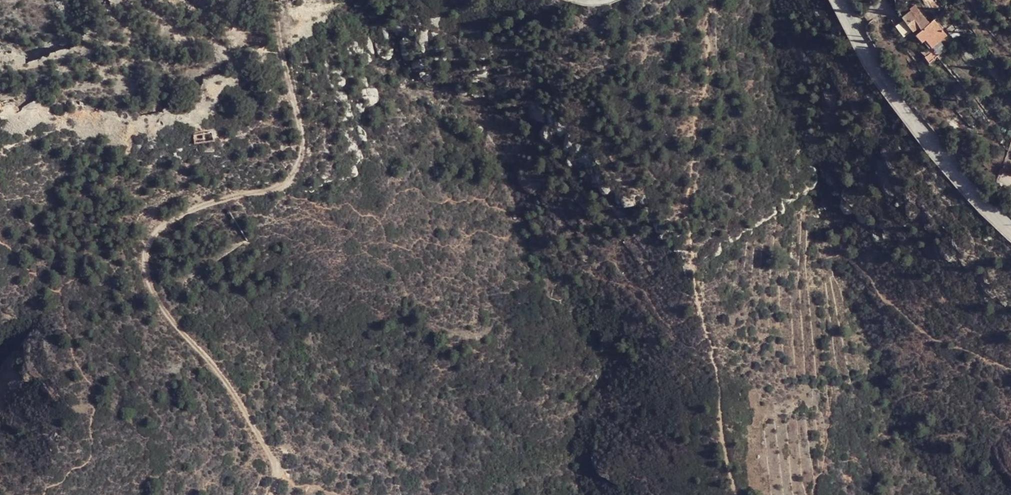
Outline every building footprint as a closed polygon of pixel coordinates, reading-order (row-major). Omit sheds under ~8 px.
[(939,0),(927,0),(932,11),(942,7),(939,0)] [(927,12),(918,14),(913,18),(915,21),(909,25),(922,44),(928,40),(933,48),(946,36),(934,21),(927,12)]
